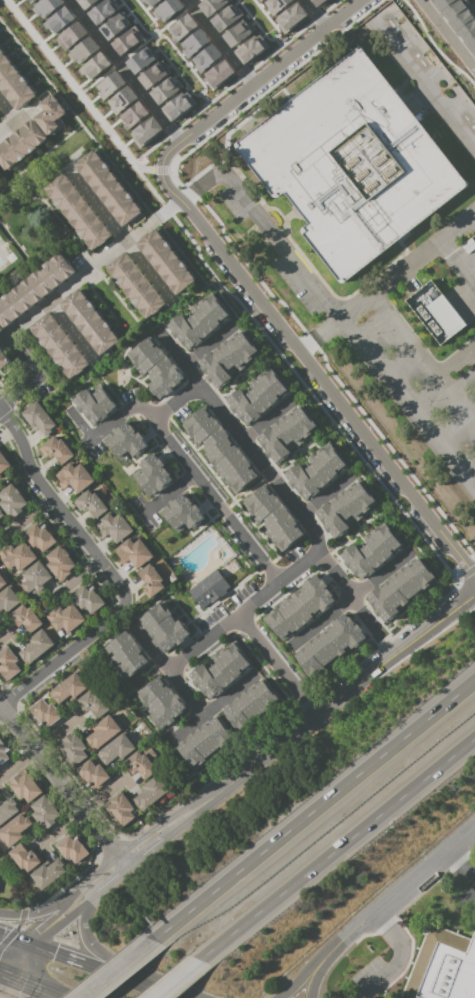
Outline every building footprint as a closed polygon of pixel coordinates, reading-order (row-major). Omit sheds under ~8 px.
[(39,18),(63,4),(60,0),(41,0),(32,5),(39,18)] [(84,13),(99,3),(97,1),(98,0),(76,0),(84,13)] [(97,25),(117,8),(110,0),(103,0),(87,14),(97,25)] [(147,8),(159,0),(142,0),(147,8)] [(183,8),(178,0),(167,0),(152,10),(160,23),(183,8)] [(227,0),(196,0),(195,1),(206,17),(228,2),(227,0)] [(274,15),(292,0),(267,0),(264,2),(274,15)] [(468,0),(431,0),(474,59),(474,9),(468,0)] [(308,14),(296,1),(274,21),(285,34),(308,14)] [(220,33),(241,15),(230,3),(209,21),(220,33)] [(53,35),(76,17),(66,5),(43,23),(53,35)] [(131,25),(122,12),(98,27),(107,40),(131,25)] [(198,24),(188,13),(167,29),(177,41),(198,24)] [(221,37),(232,49),(253,30),(242,18),(221,37)] [(66,49),(87,33),(78,21),(57,37),(66,49)] [(143,40),(134,27),(111,43),(120,56),(143,40)] [(189,56),(210,40),(201,28),(180,44),(189,56)] [(244,65),(268,45),(258,32),(234,51),(244,65)] [(78,65),(99,47),(89,36),(68,55),(78,65)] [(191,59),(201,72),(222,56),(213,43),(191,59)] [(157,58),(147,45),(125,63),(135,75),(157,58)] [(17,110),(37,94),(0,46),(0,88),(17,110)] [(233,144),(360,46),(468,185),(341,284),(300,231),(312,222),(285,188),(274,197),(233,144)] [(89,81),(111,64),(101,51),(79,68),(89,81)] [(235,71),(225,60),(204,78),(214,90),(235,71)] [(126,83),(117,70),(95,86),(104,98),(126,83)] [(179,88),(170,76),(149,93),(159,105),(179,88)] [(115,112),(137,99),(130,86),(107,100),(115,112)] [(161,110),(173,122),(195,102),(184,90),(161,110)] [(53,95),(66,112),(56,120),(61,126),(48,135),(34,117),(45,109),(41,103),(53,95)] [(119,116),(128,128),(149,113),(140,101),(119,116)] [(137,147),(163,130),(154,116),(128,133),(137,147)] [(7,171),(49,139),(34,120),(0,146),(0,162),(7,171)] [(75,164),(123,227),(142,212),(94,150),(75,164)] [(44,188),(93,251),(113,235),(63,173),(44,188)] [(135,243),(175,293),(195,278),(155,228),(135,243)] [(104,266),(145,317),(164,301),(124,251),(104,266)] [(5,328),(76,273),(60,253),(0,300),(0,322),(5,328)] [(406,301),(440,344),(465,324),(431,281),(406,301)] [(61,305),(101,355),(120,340),(80,290),(61,305)] [(169,326),(189,350),(231,316),(213,294),(185,317),(183,314),(169,326)] [(30,328),(70,379),(89,363),(49,313),(30,328)] [(216,388),(197,363),(240,331),(257,354),(228,375),(230,377),(216,388)] [(161,399),(185,380),(152,338),(130,355),(152,383),(150,385),(161,399)] [(10,360),(0,346),(0,368),(10,360)] [(228,400),(247,425),(289,392),(272,370),(243,392),(242,390),(228,400)] [(75,399),(94,425),(117,407),(102,389),(94,395),(88,389),(75,399)] [(22,413),(37,401),(58,428),(47,437),(39,427),(35,430),(22,413)] [(275,463),(257,438),(300,405),(317,428),(288,450),(289,452),(275,463)] [(206,409),(257,475),(234,493),(183,426),(206,409)] [(105,438),(125,463),(147,446),(127,421),(105,438)] [(39,448),(57,435),(73,456),(62,465),(54,455),(48,460),(39,448)] [(286,474),(305,498),(347,466),(330,443),(302,465),(300,463),(286,474)] [(11,467),(0,452),(0,475),(11,467)] [(154,454),(174,479),(152,496),(137,478),(146,471),(141,464),(154,454)] [(58,475),(76,462),(92,483),(81,492),(73,482),(66,487),(58,475)] [(334,538),(315,513),(358,480),(375,503),(346,525),(348,527),(334,538)] [(3,501),(0,503),(13,520),(31,505),(13,483),(0,493),(0,497),(3,501)] [(266,484),(305,536),(281,553),(242,501),(266,484)] [(77,500),(94,521),(108,510),(90,489),(77,500)] [(161,510),(181,535),(203,518),(183,493),(161,510)] [(105,528),(100,522),(110,513),(113,518),(119,514),(133,531),(118,544),(110,534),(107,537),(102,531),(105,528)] [(24,533),(33,546),(37,544),(43,552),(57,542),(46,527),(41,530),(37,524),(24,533)] [(341,555),(360,580),(403,547),(385,524),(357,546),(355,544),(341,555)] [(125,554),(120,547),(130,539),(133,544),(139,539),(153,557),(138,570),(130,560),(127,563),(122,557),(125,554)] [(11,570),(0,556),(0,551),(11,543),(15,549),(24,542),(37,558),(19,571),(16,566),(11,570)] [(47,556),(61,545),(78,568),(61,582),(47,564),(51,561),(47,556)] [(368,598),(419,557),(437,580),(386,621),(368,598)] [(52,578),(40,561),(22,574),(26,579),(21,582),(34,599),(47,590),(43,584),(52,578)] [(139,574),(151,564),(163,579),(161,581),(165,586),(150,599),(141,588),(146,583),(139,574)] [(188,591),(201,608),(229,586),(216,569),(188,591)] [(265,619),(316,578),(335,601),(284,641),(265,619)] [(72,596),(82,609),(84,607),(90,614),(104,603),(94,589),(90,592),(85,586),(72,596)] [(5,608),(0,612),(0,594),(10,587),(22,603),(8,612),(5,608)] [(9,617),(26,603),(43,624),(31,633),(24,624),(18,628),(9,617)] [(72,604),(85,621),(67,634),(63,629),(59,632),(46,615),(59,606),(63,611),(72,604)] [(141,620),(164,649),(185,633),(163,604),(141,620)] [(295,654),(346,614),(364,636),(313,677),(295,654)] [(19,653),(28,664),(55,644),(43,628),(30,638),(33,642),(19,653)] [(105,647),(127,677),(149,661),(127,631),(105,647)] [(190,674),(209,698),(252,665),(234,643),(206,665),(204,663),(190,674)] [(8,681),(21,670),(15,663),(19,660),(8,647),(0,654),(0,663),(0,672),(8,681)] [(87,688),(75,673),(50,692),(60,704),(68,697),(71,701),(87,688)] [(223,709),(239,730),(279,700),(263,679),(223,709)] [(138,696),(160,725),(182,709),(159,680),(138,696)] [(78,701),(86,711),(90,709),(98,718),(111,708),(98,692),(95,695),(91,690),(78,701)] [(29,710),(40,722),(43,719),(49,726),(63,714),(53,703),(49,706),(42,698),(29,710)] [(109,715),(121,730),(97,750),(87,738),(96,732),(93,728),(109,715)] [(178,746),(194,767),(233,737),(218,716),(178,746)] [(86,747),(74,732),(62,741),(68,748),(63,752),(75,767),(87,757),(82,750),(86,747)] [(134,748),(123,733),(98,753),(107,764),(116,758),(118,761),(134,748)] [(0,739),(0,767),(9,760),(4,753),(8,749),(0,739)] [(124,762),(132,773),(136,770),(144,780),(157,770),(144,754),(141,756),(137,752),(124,762)] [(89,784),(77,769),(89,760),(95,767),(100,763),(111,778),(99,787),(93,781),(89,784)] [(8,785),(20,800),(24,797),(28,803),(42,793),(25,772),(8,785)] [(156,776),(168,791),(144,810),(134,799),(143,792),(140,789),(156,776)] [(104,806),(122,828),(135,817),(131,812),(135,809),(122,794),(120,796),(119,794),(104,806)] [(31,814),(43,830),(60,818),(44,796),(30,806),(34,812),(31,814)] [(19,811),(9,799),(1,806),(0,805),(0,825),(19,811)] [(8,848),(0,836),(0,830),(22,813),(31,825),(22,832),(25,835),(8,848)] [(56,846),(66,860),(69,857),(74,864),(88,853),(77,839),(74,841),(69,835),(56,846)] [(21,869),(24,867),(28,872),(41,862),(31,850),(28,852),(21,843),(8,853),(21,869)] [(31,874),(43,890),(67,870),(58,858),(49,865),(47,862),(31,874)] [(474,942),(430,925),(401,997),(474,997),(474,940),(474,942)]
